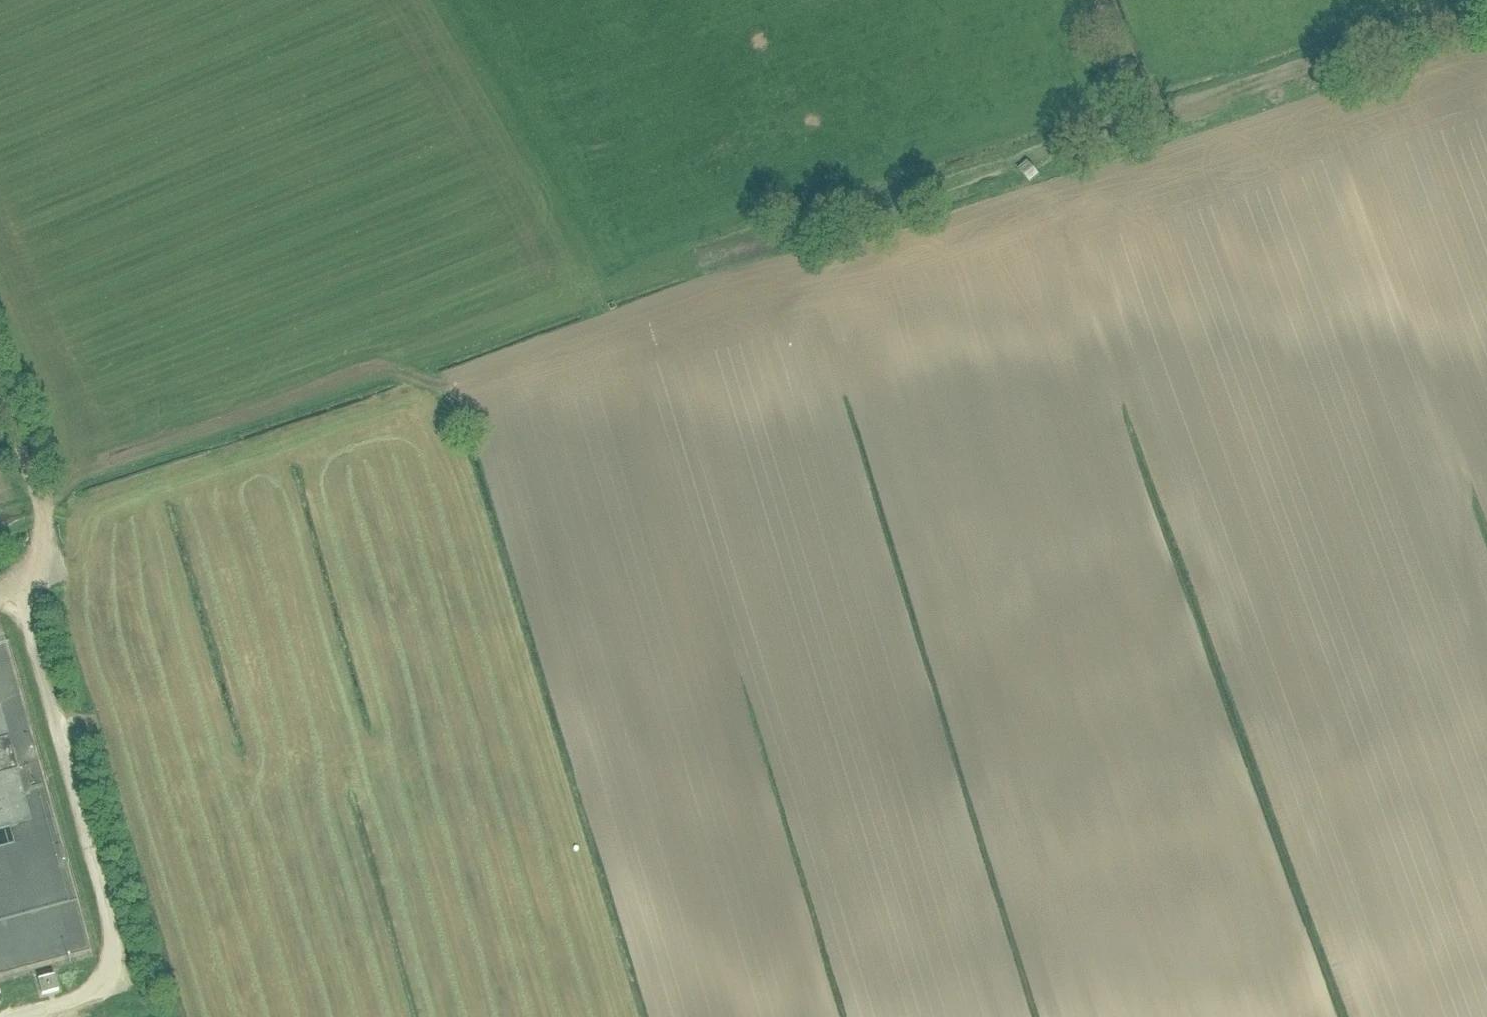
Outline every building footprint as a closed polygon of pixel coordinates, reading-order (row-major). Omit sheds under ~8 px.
[(0,742),(0,816),(10,814),(7,798),(16,796),(11,776),(16,775),(8,740),(0,742)] [(63,971),(45,972),(47,998),(65,997),(63,971)]
